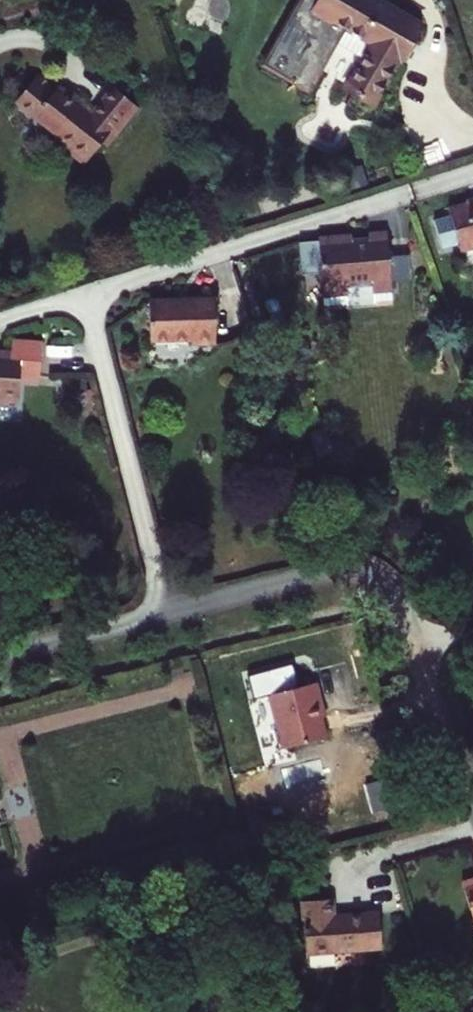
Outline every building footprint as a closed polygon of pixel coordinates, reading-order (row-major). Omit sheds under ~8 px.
[(227,30),(234,0),(203,0),(198,23),(227,30)] [(253,68),(299,92),(332,33),(358,49),(333,94),(366,112),(415,25),(370,0),(308,0),(307,0),(291,0),(253,68)] [(29,84),(6,114),(48,147),(44,152),(76,177),(94,153),(100,157),(131,118),(105,97),(81,127),(72,120),(75,117),(51,97),(46,104),(40,100),(44,95),(29,84)] [(448,217),(461,259),(472,255),(472,209),(448,217)] [(333,251),(313,253),(320,313),(343,310),(348,314),(366,312),(369,307),(388,305),(381,245),(363,247),(364,253),(334,256),(333,251)] [(394,255),(396,277),(413,276),(411,254),(394,255)] [(209,306),(145,305),(144,344),(185,345),(184,351),(208,351),(209,306)] [(0,360),(0,405),(9,406),(11,384),(31,385),(34,347),(4,345),(2,360),(0,360)] [(313,688),(265,700),(274,735),(270,736),(273,749),(277,748),(279,753),(321,742),(316,723),(320,722),(313,688)] [(460,894),(472,934),(472,933),(472,890),(460,894)] [(323,922),(294,926),(301,978),(373,969),(369,935),(325,940),(323,922)]
